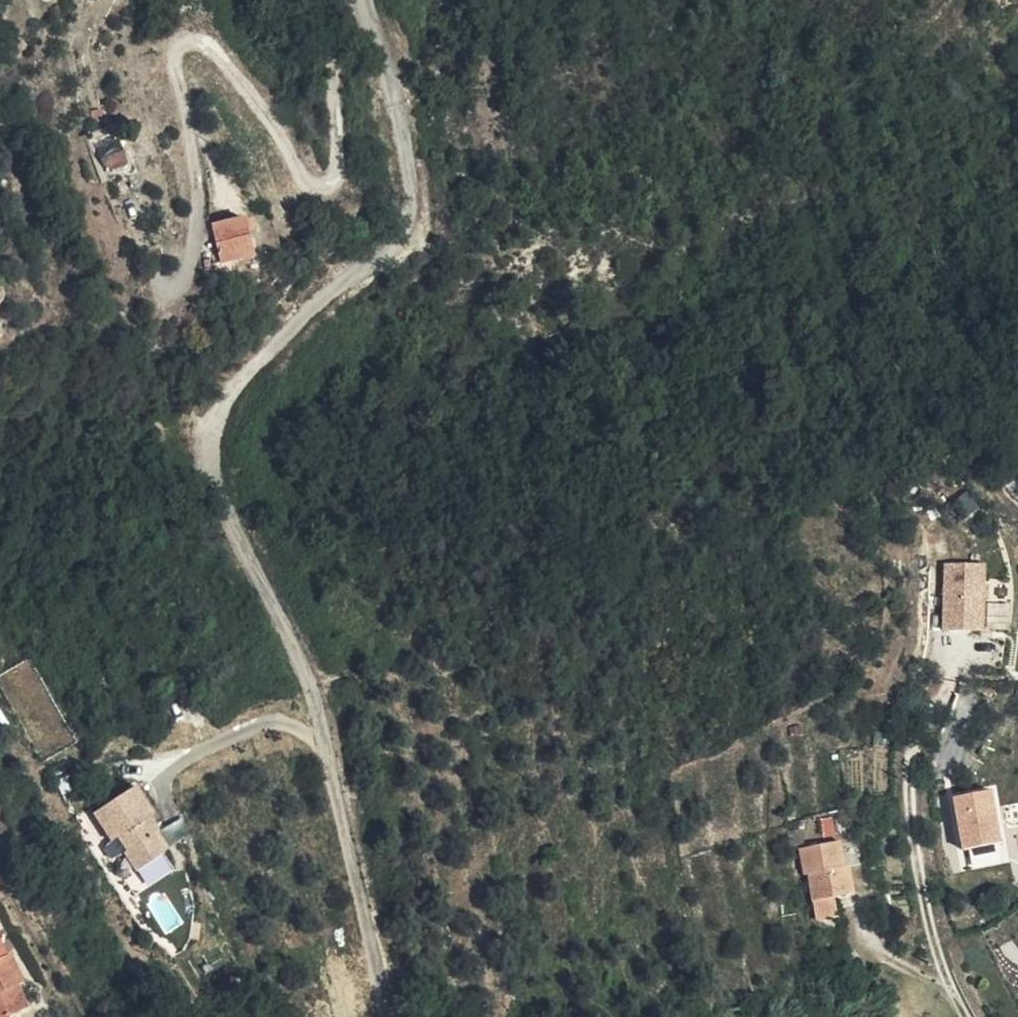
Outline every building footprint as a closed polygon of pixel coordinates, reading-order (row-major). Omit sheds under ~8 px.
[(79,172),(103,162),(93,139),(88,141),(81,126),(62,135),(79,172)] [(227,264),(236,262),(248,260),(241,215),(220,219),(227,264)] [(218,265),(227,264),(220,219),(212,220),(218,265)] [(979,546),(940,545),(940,612),(979,614),(979,546)] [(126,842),(123,844),(136,862),(162,844),(150,826),(155,823),(145,809),(148,806),(128,778),(91,804),(112,833),(117,829),(126,842)] [(1004,841),(992,786),(951,795),(962,850),(1004,841)] [(116,849),(123,844),(126,842),(117,829),(112,833),(108,836),(116,849)] [(820,864),(824,890),(846,886),(866,883),(861,855),(857,856),(852,831),(810,838),(814,865),(820,864)] [(846,886),(824,890),(826,906),(848,903),(846,886)] [(10,950),(0,955),(0,1016),(39,1016),(34,1007),(31,1008),(19,982),(24,979),(10,950)]
